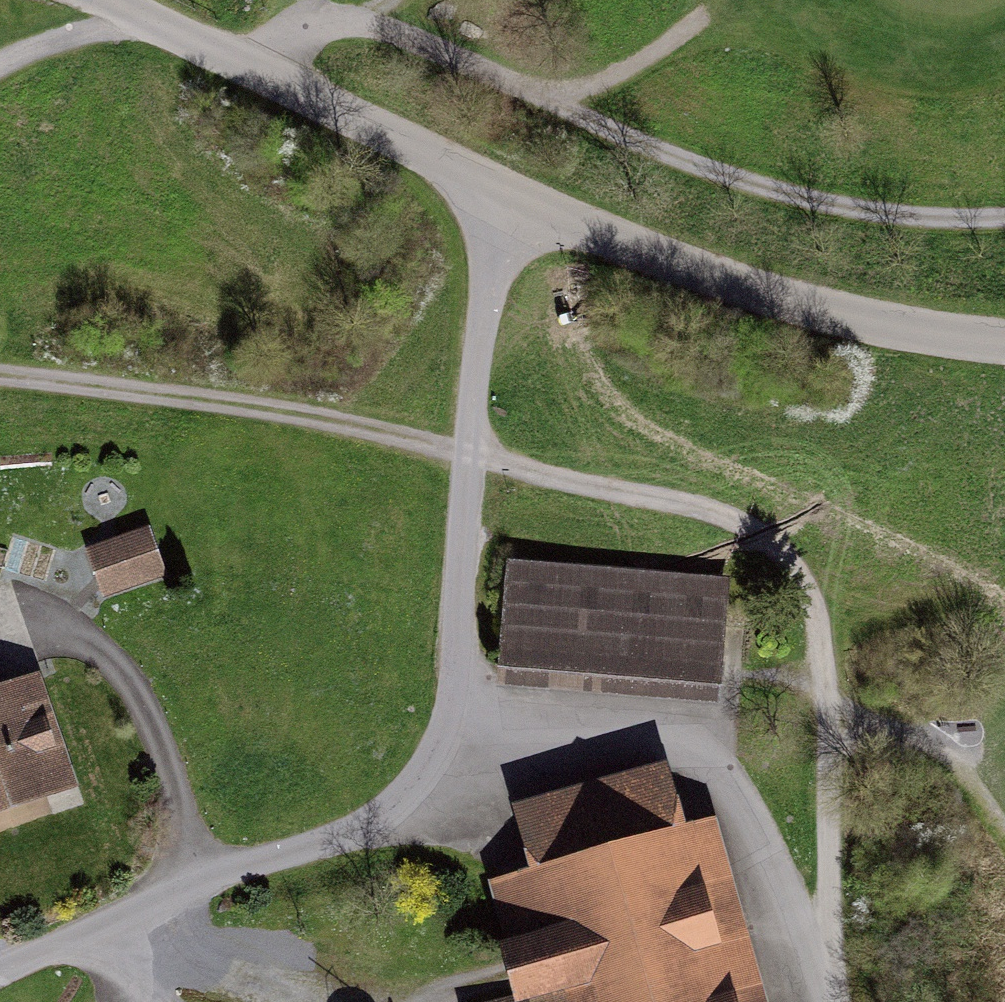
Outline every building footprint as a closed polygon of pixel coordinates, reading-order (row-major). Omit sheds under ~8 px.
[(145,522),(80,545),(99,602),(165,580),(145,522)] [(718,562),(502,544),(492,669),(708,686),(718,562)] [(0,688),(0,808),(53,791),(19,682),(0,688)] [(485,885),(514,1001),(750,1001),(705,823),(671,831),(657,776),(500,815),(515,877),(485,885)]
